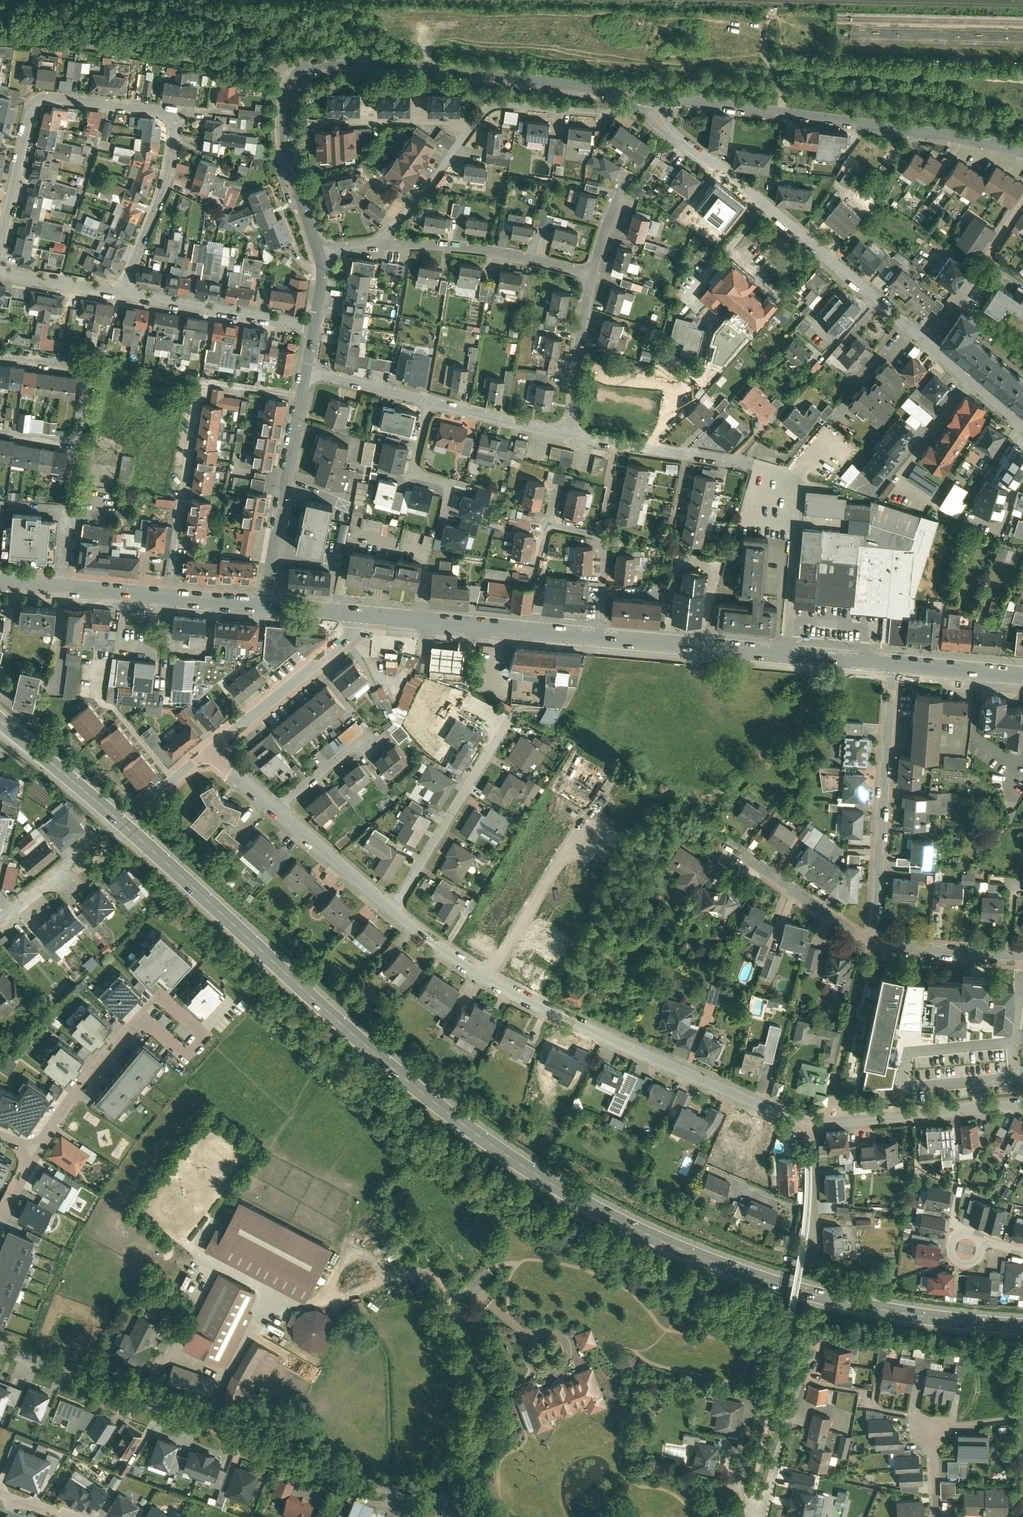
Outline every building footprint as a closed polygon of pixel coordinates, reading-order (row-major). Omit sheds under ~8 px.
[(0,45),(0,55),(0,56),(13,59),(15,46),(0,45)] [(42,47),(33,46),(32,54),(35,54),(41,55),(41,53),(42,47)] [(60,56),(41,53),(41,55),(37,83),(38,83),(38,84),(54,86),(56,64),(58,65),(60,56)] [(33,66),(23,65),(21,82),(37,83),(41,55),(35,54),(33,66)] [(106,63),(105,75),(94,73),(92,89),(109,91),(112,63),(113,58),(105,57),(104,63),(106,63)] [(76,62),(70,61),(68,77),(74,78),(76,62)] [(83,62),(76,62),(74,78),(81,79),(83,62)] [(127,77),(116,76),(117,64),(112,63),(109,91),(125,93),(127,77)] [(176,83),(165,82),(164,98),(180,100),(183,72),(178,71),(176,83)] [(198,86),(187,85),(188,79),(199,80),(200,73),(188,72),(188,73),(183,72),(180,100),(196,102),(198,86)] [(203,73),(202,84),(211,84),(212,74),(203,73)] [(0,84),(0,92),(9,94),(10,86),(0,84)] [(236,86),(223,85),(222,93),(219,93),(218,106),(238,107),(238,94),(235,93),(236,86)] [(360,94),(329,94),(329,112),(340,112),(339,116),(350,116),(350,113),(360,113),(360,94)] [(410,95),(379,95),(379,113),(390,114),(390,116),(400,116),(400,114),(410,114),(410,95)] [(460,95),(429,95),(429,114),(440,114),(440,117),(449,117),(449,114),(460,114),(460,95)] [(0,97),(0,105),(0,107),(0,118),(14,121),(16,108),(10,106),(12,100),(0,97)] [(54,107),(52,113),(46,112),(43,125),(58,128),(61,116),(67,118),(68,110),(54,107)] [(258,111),(240,108),(239,117),(257,119),(258,111)] [(519,112),(506,111),(504,122),(517,124),(519,112)] [(138,126),(138,116),(130,116),(130,126),(138,126)] [(732,118),(713,116),(709,149),(727,151),(731,124),(732,124),(732,118)] [(156,119),(140,117),(139,125),(144,126),(142,138),(160,140),(162,127),(155,126),(156,119)] [(0,118),(0,138),(3,139),(4,133),(11,134),(14,121),(0,118)] [(222,122),(207,120),(205,136),(233,139),(234,134),(221,133),(222,122)] [(114,124),(107,121),(103,133),(111,135),(114,124)] [(549,124),(528,121),(526,138),(546,141),(549,124)] [(100,124),(92,122),(89,135),(96,137),(100,124)] [(58,128),(43,125),(39,142),(46,143),(45,146),(59,149),(61,142),(56,140),(58,128)] [(811,127),(801,125),(801,127),(795,126),(794,135),(791,135),(789,143),(800,144),(800,145),(808,146),(808,145),(815,146),(817,129),(811,128),(811,127)] [(429,134),(417,126),(413,132),(425,140),(429,134)] [(592,130),(569,126),(567,144),(590,147),(592,130)] [(634,136),(620,126),(610,139),(625,149),(634,136)] [(354,130),(341,131),(341,128),(335,128),(335,131),(318,132),(319,156),(328,156),(328,158),(346,157),(346,154),(356,154),(355,141),(355,130),(354,130)] [(372,128),(354,129),(354,130),(355,130),(355,141),(373,140),(372,128)] [(456,139),(442,129),(435,138),(449,149),(456,139)] [(502,130),(489,129),(487,149),(487,150),(500,151),(502,130)] [(837,132),(819,129),(815,156),(835,159),(836,153),(836,152),(830,152),(831,142),(836,142),(837,132)] [(602,131),(595,130),(594,143),(600,144),(602,131)] [(406,146),(403,150),(404,151),(400,156),(399,155),(391,166),(393,167),(388,174),(407,188),(416,175),(420,170),(418,169),(424,162),(426,163),(429,159),(427,157),(435,147),(425,140),(413,132),(415,133),(411,138),(412,139),(407,146),(406,146)] [(837,132),(836,142),(831,142),(830,152),(836,152),(836,153),(840,154),(841,144),(846,144),(847,133),(837,132)] [(233,139),(205,136),(203,152),(219,154),(220,144),(232,145),(233,139)] [(650,147),(634,136),(625,149),(641,160),(650,147)] [(160,140),(142,138),(141,150),(135,150),(133,157),(149,160),(150,157),(157,158),(157,157),(156,157),(156,154),(158,154),(160,140)] [(557,139),(551,138),(549,153),(555,154),(557,139)] [(557,139),(555,154),(562,154),(564,140),(557,139)] [(44,149),(38,148),(34,164),(50,168),(52,156),(58,157),(59,149),(45,146),(44,149)] [(771,155),(744,152),(745,149),(738,149),(736,168),(769,172),(771,155)] [(500,151),(487,150),(487,156),(497,157),(505,158),(506,151),(500,151)] [(908,163),(903,170),(904,171),(914,178),(918,172),(927,160),(916,152),(908,163)] [(927,160),(918,172),(929,180),(938,168),(942,162),(941,161),(930,154),(927,160)] [(671,167),(656,156),(649,165),(655,169),(653,172),(663,179),(671,167)] [(149,160),(133,157),(132,165),(137,167),(134,178),(150,183),(153,170),(147,169),(149,160)] [(620,168),(604,157),(600,163),(616,174),(620,168)] [(908,163),(900,157),(895,169),(902,174),(904,171),(903,170),(908,163)] [(951,161),(945,157),(941,161),(942,162),(938,168),(944,172),(951,161)] [(217,164),(202,159),(197,175),(224,183),(226,178),(214,174),(217,164)] [(987,179),(959,160),(946,179),(956,185),(955,188),(963,193),(965,191),(975,198),(984,185),(987,179)] [(190,166),(178,162),(176,169),(188,173),(190,166)] [(486,166),(465,163),(463,177),(484,180),(486,166)] [(616,174),(600,163),(596,169),(612,180),(616,174)] [(50,168),(34,164),(30,181),(36,182),(36,185),(51,188),(52,181),(47,180),(50,168)] [(649,165),(642,176),(647,180),(653,172),(655,169),(649,165)] [(996,166),(987,179),(984,185),(993,191),(992,193),(1001,199),(1002,197),(1012,204),(1022,187),(1022,184),(996,166)] [(697,181),(682,170),(672,183),(688,194),(693,187),(697,181)] [(359,173),(337,178),(339,186),(363,181),(362,175),(360,175),(359,173)] [(224,183),(197,175),(192,190),(208,195),(211,185),(215,186),(213,192),(224,196),(228,185),(224,183)] [(150,183),(134,178),(130,191),(125,189),(123,196),(137,200),(139,194),(146,196),(150,183)] [(337,178),(322,182),(326,196),(341,192),(339,186),(337,178)] [(599,186),(587,183),(585,189),(597,192),(599,186)] [(646,191),(636,184),(631,191),(641,198),(646,191)] [(744,203),(720,184),(708,199),(731,218),(744,203)] [(813,190),(785,187),(786,185),(780,184),(778,204),(811,208),(813,190)] [(51,188),(36,185),(35,188),(29,187),(25,203),(41,207),(43,195),(49,197),(51,188)] [(698,191),(693,187),(688,194),(686,197),(691,200),(692,198),(698,191)] [(265,189),(250,195),(255,205),(243,210),(245,215),(271,204),(265,189)] [(597,195),(580,191),(575,212),(592,216),(597,195)] [(698,191),(692,198),(697,201),(702,194),(698,191)] [(341,192),(326,196),(329,209),(344,206),(342,197),(341,192)] [(352,194),(342,197),(344,206),(354,203),(352,194)] [(137,200),(123,196),(121,204),(125,206),(121,217),(136,222),(141,210),(135,208),(137,200)] [(841,199),(825,219),(845,236),(862,215),(841,199)] [(683,200),(677,208),(681,212),(688,204),(683,200)] [(385,213),(371,202),(365,209),(380,220),(385,213)] [(459,203),(453,202),(451,215),(457,216),(457,214),(459,203)] [(41,207),(25,203),(22,219),(28,221),(28,224),(42,227),(44,220),(38,219),(41,207)] [(271,204),(245,215),(247,220),(259,215),(263,225),(264,225),(278,219),(271,204)] [(731,218),(722,211),(714,221),(723,228),(731,218)] [(526,216),(509,213),(508,222),(514,223),(525,225),(526,216)] [(446,217),(425,214),(423,227),(444,231),(445,226),(446,217)] [(548,216),(541,215),(541,214),(538,224),(538,226),(545,228),(548,216)] [(651,219),(634,214),(627,235),(644,240),(651,219)] [(555,218),(548,216),(545,228),(552,229),(555,218)] [(975,216),(958,241),(976,254),(988,236),(990,237),(995,229),(975,216)] [(136,222),(121,217),(116,228),(112,226),(109,232),(122,237),(124,232),(131,235),(136,222)] [(283,217),(278,219),(264,225),(273,246),(284,241),(292,238),(283,217)] [(488,220),(467,217),(465,230),(486,233),(488,220)] [(65,225),(44,220),(42,227),(63,232),(65,225)] [(525,225),(514,223),(511,236),(531,239),(534,227),(525,225)] [(27,227),(21,226),(17,242),(33,246),(35,234),(41,235),(42,227),(28,224),(27,227)] [(579,233),(557,226),(552,243),(574,249),(579,233)] [(63,232),(42,227),(41,235),(62,239),(63,232)] [(501,229),(498,244),(506,245),(509,234),(510,235),(511,231),(501,229)] [(934,237),(925,230),(922,234),(931,241),(934,237)] [(122,237),(109,232),(106,240),(110,242),(106,253),(120,259),(125,246),(120,244),(122,237)] [(716,234),(709,242),(717,249),(725,241),(716,234)] [(180,240),(172,238),(171,249),(169,259),(176,260),(176,257),(178,257),(180,240)] [(292,238),(284,241),(287,250),(295,247),(292,238)] [(53,250),(64,250),(65,241),(54,240),(53,250)] [(657,244),(646,241),(645,247),(656,250),(657,244)] [(33,246),(17,242),(14,256),(21,257),(19,264),(34,267),(36,259),(30,258),(33,246),(38,247),(37,246),(37,247),(33,246)] [(201,243),(196,242),(192,260),(198,261),(201,243)] [(860,242),(848,255),(869,272),(874,265),(880,259),(880,258),(860,242)] [(209,244),(201,243),(198,261),(204,262),(206,262),(209,246),(209,244)] [(657,244),(656,250),(667,253),(669,248),(657,244)] [(171,249),(156,246),(154,256),(169,259),(171,249)] [(231,247),(224,246),(224,249),(209,246),(208,252),(215,253),(223,254),(221,264),(228,265),(228,267),(231,247)] [(632,250),(619,247),(613,266),(626,270),(632,250)] [(684,250),(674,247),(672,254),(682,257),(684,250)] [(66,253),(52,250),(50,257),(57,259),(56,265),(62,267),(66,253)] [(886,251),(880,258),(880,259),(874,265),(881,271),(887,265),(893,257),(886,251)] [(208,252),(206,262),(204,262),(201,279),(210,281),(215,253),(208,252)] [(120,259),(106,253),(101,265),(96,263),(93,270),(107,275),(110,269),(116,271),(120,259)] [(223,254),(215,253),(210,281),(218,282),(219,272),(220,272),(221,264),(223,254)] [(94,257),(87,255),(83,266),(93,270),(96,263),(93,262),(94,257)] [(903,263),(894,255),(893,257),(887,265),(896,272),(903,263)] [(237,257),(231,256),(228,267),(235,268),(237,257)] [(951,256),(936,277),(955,290),(969,269),(951,256)] [(178,257),(176,257),(176,260),(175,265),(173,265),(172,272),(174,272),(173,275),(181,276),(184,258),(178,257)] [(264,260),(245,257),(242,273),(240,286),(238,301),(249,303),(251,289),(252,289),(254,276),(261,277),(264,260)] [(189,259),(184,258),(181,276),(184,277),(185,268),(188,269),(189,259)] [(376,263),(360,260),(359,266),(354,265),(353,271),(372,274),(374,275),(376,263)] [(756,280),(732,260),(710,286),(711,287),(727,300),(757,326),(777,302),(768,295),(763,301),(749,288),(756,280)] [(482,268),(461,265),(459,278),(479,281),(482,268)] [(440,269),(420,266),(418,279),(438,282),(440,269)] [(831,279),(817,267),(804,282),(808,285),(802,293),(809,299),(815,291),(818,294),(831,279)] [(920,283),(902,268),(890,283),(907,298),(905,300),(924,315),(930,308),(936,301),(936,300),(918,286),(920,283)] [(162,273),(140,269),(137,284),(159,288),(162,273)] [(242,273),(232,271),(230,284),(240,286),(242,273)] [(353,271),(352,271),(350,283),(349,284),(368,287),(368,282),(371,282),(372,274),(353,271)] [(521,274),(501,271),(499,283),(498,292),(505,294),(505,298),(506,298),(507,295),(526,298),(530,273),(521,272),(521,274)] [(173,275),(169,274),(166,289),(178,291),(181,276),(173,275)] [(184,277),(181,276),(178,291),(189,293),(192,278),(184,277)] [(308,280),(296,278),(294,288),(307,290),(308,280)] [(201,279),(199,279),(196,295),(208,296),(210,281),(201,279)] [(635,282),(624,279),(622,285),(633,289),(635,282)] [(448,281),(441,280),(439,292),(446,293),(448,281)] [(482,280),(480,294),(487,295),(490,282),(482,280)] [(218,282),(210,281),(208,296),(219,298),(222,283),(218,282)] [(499,283),(490,282),(487,295),(486,301),(494,302),(495,292),(498,292),(499,283)] [(804,282),(796,291),(801,295),(802,293),(808,285),(804,282)] [(230,284),(228,284),(226,299),(238,301),(240,286),(230,284)] [(368,287),(349,284),(350,284),(347,297),(365,300),(366,295),(368,296),(370,288),(370,287),(368,287)] [(984,307),(998,316),(1006,305),(1022,316),(1022,295),(1020,299),(998,285),(984,307)] [(294,288),(291,287),(290,291),(273,289),(272,296),(305,301),(307,290),(294,288)] [(711,287),(702,298),(718,311),(727,300),(711,287)] [(626,292),(613,288),(607,307),(620,311),(626,292)] [(570,293),(554,290),(550,311),(567,314),(570,293)] [(820,318),(836,331),(859,304),(843,290),(820,318)] [(49,294),(32,291),(29,307),(40,309),(38,320),(44,321),(49,294)] [(65,297),(49,294),(44,321),(49,322),(51,310),(62,312),(65,297)] [(305,301),(272,296),(271,303),(288,305),(287,310),(303,312),(305,301)] [(365,300),(347,297),(347,298),(345,310),(345,311),(363,314),(363,309),(366,309),(367,301),(368,301),(365,300)] [(945,304),(937,298),(936,300),(936,301),(930,308),(938,314),(945,304)] [(98,302),(81,299),(79,314),(90,316),(88,328),(93,329),(98,302)] [(114,305),(98,302),(93,329),(98,330),(100,319),(111,320),(114,305)] [(791,313),(783,306),(775,315),(783,322),(791,313)] [(71,308),(66,307),(63,322),(69,323),(71,308)] [(138,309),(127,307),(125,322),(126,323),(136,324),(138,309)] [(149,311),(138,309),(136,324),(133,337),(140,339),(141,333),(139,333),(140,325),(147,326),(149,311)] [(981,316),(972,309),(969,314),(978,320),(981,316)] [(363,314),(345,311),(344,311),(345,311),(343,324),(342,324),(360,327),(361,322),(363,323),(365,315),(365,314),(363,314)] [(168,314),(157,312),(154,327),(159,328),(156,348),(162,349),(165,329),(168,314)] [(179,316),(168,314),(165,329),(175,331),(176,331),(179,316)] [(697,320),(674,314),(668,337),(684,341),(682,347),(698,351),(704,327),(695,325),(697,320)] [(963,314),(943,343),(971,366),(985,350),(970,337),(969,336),(972,331),(973,332),(978,325),(963,314)] [(198,319),(186,317),(184,333),(186,334),(184,344),(182,357),(191,359),(192,352),(195,335),(198,319)] [(209,321),(198,319),(195,335),(201,336),(206,337),(209,321)] [(810,325),(803,319),(796,328),(803,334),(810,325)] [(622,325),(605,320),(599,342),(616,347),(622,325)] [(227,324),(216,322),(214,338),(217,338),(224,340),(227,324)] [(136,324),(126,323),(123,341),(133,342),(133,337),(136,324)] [(220,364),(220,365),(229,366),(231,353),(234,341),(236,341),(238,326),(227,324),(224,340),(220,364)] [(360,327),(342,324),(342,325),(343,325),(341,337),(340,337),(340,338),(358,341),(359,336),(361,336),(362,328),(363,328),(360,327)] [(509,335),(518,335),(519,325),(510,325),(509,335)] [(122,327),(115,326),(113,339),(120,340),(122,327)] [(257,329),(245,327),(243,342),(254,344),(257,329)] [(175,331),(165,329),(162,349),(170,351),(172,342),(173,342),(175,331)] [(268,331),(257,329),(254,344),(265,346),(268,331)] [(475,332),(467,331),(465,345),(470,346),(472,346),(475,332)] [(755,335),(750,331),(744,337),(749,341),(755,335)] [(12,342),(30,345),(31,336),(14,333),(12,342)] [(156,335),(149,334),(146,350),(153,351),(156,335)] [(201,336),(195,335),(192,352),(198,353),(201,336)] [(562,338),(547,335),(543,355),(559,357),(562,338)] [(224,340),(217,338),(215,350),(214,350),(211,362),(220,364),(224,340)] [(358,341),(340,338),(335,367),(355,371),(356,368),(359,369),(359,367),(359,366),(361,355),(361,354),(356,353),(357,349),(359,349),(360,342),(360,341),(358,341)] [(807,351),(793,339),(783,351),(797,363),(807,351)] [(872,352),(857,340),(849,349),(840,359),(855,372),(872,352)] [(516,352),(517,341),(507,341),(506,351),(516,352)] [(173,342),(172,342),(170,351),(169,357),(176,358),(178,343),(173,342)] [(254,344),(243,342),(243,343),(244,343),(243,353),(241,365),(250,366),(251,362),(254,344)] [(849,349),(841,342),(833,352),(840,359),(849,349)] [(184,344),(178,343),(176,358),(175,361),(181,362),(182,357),(184,344)] [(265,346),(254,344),(251,362),(258,363),(259,352),(260,352),(261,346),(265,347),(265,346)] [(296,351),(280,349),(279,356),(271,355),(271,359),(294,362),(296,351)] [(643,350),(641,358),(650,360),(652,352),(643,350)] [(1015,375),(985,350),(971,366),(1001,392),(1015,375)] [(478,352),(471,351),(469,365),(475,366),(478,352)] [(260,352),(259,352),(258,363),(257,365),(264,366),(265,359),(266,353),(260,352)] [(237,354),(231,353),(229,366),(235,367),(237,354)] [(414,353),(413,356),(414,356),(410,377),(409,382),(425,385),(430,356),(414,353)] [(413,356),(401,354),(399,361),(397,374),(397,375),(410,377),(414,356),(413,356)] [(370,357),(361,355),(359,366),(359,367),(368,368),(370,357)] [(925,368),(912,357),(899,372),(901,374),(903,372),(914,381),(925,368)] [(294,362),(271,359),(271,360),(270,362),(278,363),(277,370),(292,373),(294,362)] [(742,363),(737,359),(732,365),(737,369),(742,363)] [(397,374),(399,361),(393,360),(391,373),(397,374)] [(894,366),(888,360),(882,367),(881,365),(875,373),(881,378),(874,386),(888,398),(903,380),(901,379),(903,376),(899,372),(893,367),(894,366)] [(818,361),(810,369),(815,373),(822,365),(818,361)] [(475,366),(469,365),(468,368),(469,368),(467,380),(473,381),(475,366)] [(0,366),(0,384),(9,385),(11,368),(0,366)] [(468,368),(455,366),(452,387),(465,389),(467,380),(469,368),(468,368)] [(25,369),(11,368),(9,385),(23,387),(25,371),(25,369)] [(516,376),(525,378),(527,371),(517,369),(516,376)] [(38,373),(25,371),(23,387),(23,389),(35,391),(38,373)] [(51,374),(38,373),(35,391),(49,392),(51,374)] [(709,373),(702,381),(709,387),(716,379),(709,373)] [(64,376),(51,374),(49,392),(62,394),(64,376)] [(934,375),(921,391),(927,396),(929,394),(937,401),(949,387),(934,375)] [(1015,375),(1001,392),(1022,410),(1022,382),(1015,375)] [(78,378),(64,376),(62,394),(75,396),(78,378)] [(505,380),(486,377),(485,386),(491,386),(489,398),(502,400),(503,393),(505,380)] [(513,381),(505,380),(503,393),(511,394),(513,381)] [(554,387),(538,384),(534,405),(551,407),(554,387)] [(772,402),(753,385),(739,401),(747,408),(751,404),(759,411),(757,413),(764,419),(771,412),(776,406),(772,402)] [(865,385),(859,392),(858,391),(853,397),(855,398),(849,406),(855,411),(857,410),(863,415),(869,408),(875,413),(871,418),(877,424),(883,417),(884,417),(895,404),(888,398),(874,386),(870,390),(865,385)] [(787,405),(777,396),(772,402),(776,406),(771,412),(777,417),(787,405)] [(949,425),(965,436),(969,430),(973,432),(984,416),(980,414),(984,408),(967,396),(966,398),(965,397),(958,408),(959,408),(956,412),(955,411),(948,423),(949,423),(948,424),(949,425)] [(725,397),(716,407),(721,411),(724,408),(731,401),(725,397)] [(908,397),(901,406),(911,414),(905,421),(916,430),(922,423),(926,425),(933,417),(908,397)] [(701,398),(688,413),(701,425),(715,410),(701,398)] [(287,402),(268,399),(263,432),(281,435),(287,402)] [(349,404),(332,399),(326,420),(335,423),(343,425),(344,424),(349,404)] [(804,412),(795,405),(782,420),(789,426),(791,424),(803,434),(810,426),(808,424),(815,416),(817,417),(820,414),(825,419),(834,408),(828,403),(822,411),(812,403),(804,412)] [(211,405),(205,404),(203,415),(220,417),(222,407),(222,406),(211,405)] [(411,434),(416,413),(384,405),(383,408),(379,424),(378,426),(411,434)] [(379,424),(383,408),(377,406),(373,423),(379,424)] [(721,411),(713,422),(718,426),(724,419),(725,419),(730,413),(724,408),(721,411)] [(30,431),(32,418),(32,413),(20,412),(18,423),(17,430),(30,431)] [(220,417),(203,415),(202,425),(224,428),(225,427),(224,427),(225,423),(219,422),(220,417)] [(861,467),(877,481),(898,458),(893,453),(913,431),(896,417),(873,443),(879,448),(861,467)] [(44,420),(32,418),(30,431),(42,433),(44,420)] [(725,419),(724,419),(718,426),(712,433),(728,447),(741,433),(725,419)] [(57,422),(45,421),(44,432),(55,434),(57,422)] [(991,421),(990,424),(988,423),(975,442),(992,453),(1005,434),(995,427),(996,424),(991,421)] [(350,426),(344,424),(343,425),(335,423),(333,429),(348,434),(350,426)] [(467,429),(442,423),(440,433),(439,433),(438,434),(437,439),(438,440),(447,443),(447,445),(462,448),(462,449),(466,436),(467,429)] [(224,428),(202,425),(200,435),(217,438),(222,439),(224,428)] [(941,437),(933,448),(929,445),(921,458),(925,460),(924,462),(931,467),(932,465),(944,473),(951,462),(948,461),(954,452),(956,453),(956,452),(954,450),(957,446),(959,447),(965,438),(964,437),(965,436),(949,425),(946,430),(945,429),(940,436),(941,437)] [(263,432),(259,431),(254,464),(272,467),(278,435),(281,435),(263,432)] [(335,438),(321,433),(314,455),(343,463),(349,444),(340,441),(335,439),(335,438)] [(510,440),(483,433),(478,451),(476,460),(489,463),(491,454),(505,458),(508,449),(510,440)] [(217,438),(200,435),(198,446),(201,447),(201,446),(215,448),(217,438)] [(401,438),(387,435),(386,441),(399,444),(401,438)] [(475,438),(466,436),(462,449),(462,448),(461,453),(470,456),(475,438)] [(528,440),(516,438),(515,444),(527,446),(528,440)] [(1,440),(0,454),(0,458),(13,459),(14,444),(14,441),(1,440)] [(376,443),(366,441),(362,463),(372,465),(376,443)] [(399,444),(386,441),(383,453),(405,458),(408,446),(399,444)] [(28,446),(14,444),(13,459),(13,462),(25,464),(28,446)] [(992,481),(989,480),(974,504),(980,506),(979,510),(983,512),(982,515),(990,517),(991,514),(1001,517),(1004,507),(1000,506),(1006,487),(1009,488),(1012,483),(1014,484),(1022,470),(1022,452),(1018,449),(1020,448),(1015,444),(1007,456),(1005,454),(996,468),(999,470),(992,481)] [(42,449),(28,446),(25,464),(39,466),(42,449)] [(215,448),(201,446),(201,447),(199,457),(216,459),(218,448),(215,448)] [(54,451),(42,449),(39,466),(51,469),(54,451)] [(514,451),(508,449),(505,458),(504,462),(510,464),(514,451)] [(976,463),(981,455),(971,449),(966,458),(976,463)] [(68,453),(54,451),(51,469),(65,471),(68,453)] [(562,453),(551,451),(550,457),(561,459),(562,453)] [(405,458),(383,453),(380,464),(394,468),(403,470),(405,458)] [(134,456),(123,455),(118,489),(129,490),(134,456)] [(216,459),(199,457),(197,467),(214,470),(216,459)] [(350,466),(321,458),(316,477),(325,480),(330,482),(329,483),(344,488),(350,466)] [(605,464),(594,462),(593,468),(604,470),(605,464)] [(861,471),(852,463),(839,478),(850,485),(861,471)] [(394,468),(380,464),(379,470),(392,473),(394,468)] [(648,468),(629,464),(626,478),(645,482),(648,468)] [(916,465),(913,470),(923,477),(926,471),(916,465)] [(214,470),(197,467),(196,477),(213,480),(214,470)] [(604,470),(593,468),(591,474),(602,476),(604,470)] [(547,480),(563,482),(565,473),(549,471),(547,480)] [(715,479),(697,474),(694,488),(710,491),(711,486),(714,486),(715,479)] [(252,479),(235,476),(233,487),(249,490),(250,491),(252,479)] [(213,480),(196,477),(194,488),(211,491),(213,480)] [(255,477),(253,477),(252,479),(250,491),(264,493),(267,479),(255,477)] [(399,481),(380,477),(374,500),(392,504),(393,505),(396,490),(399,481)] [(645,482),(626,478),(623,492),(642,496),(645,482)] [(545,483),(529,480),(526,492),(546,496),(547,490),(544,489),(545,483)] [(369,482),(358,481),(354,503),(365,505),(369,482)] [(891,482),(880,496),(885,500),(896,486),(891,482)] [(493,489),(479,485),(476,499),(484,501),(489,503),(493,489)] [(433,491),(414,487),(410,504),(429,509),(433,491)] [(710,491),(694,488),(691,501),(708,504),(709,499),(711,500),(713,492),(710,491)] [(586,492),(571,489),(569,495),(566,494),(565,500),(584,504),(586,492)] [(250,491),(249,490),(243,523),(246,524),(257,526),(262,526),(267,494),(250,491)] [(405,492),(396,490),(393,505),(392,504),(392,507),(401,510),(405,492)] [(839,493),(807,490),(805,514),(870,519),(871,504),(847,502),(847,497),(838,497),(839,493)] [(546,496),(526,492),(524,505),(540,508),(541,502),(545,503),(546,496)] [(642,496),(623,492),(620,505),(639,509),(642,496)] [(1019,492),(1015,507),(1022,509),(1022,493),(1019,492)] [(476,499),(464,496),(464,499),(462,499),(461,500),(461,501),(460,502),(460,503),(460,505),(460,506),(461,508),(460,511),(480,516),(484,501),(476,499)] [(157,497),(155,504),(167,506),(169,499),(157,497)] [(199,499),(192,498),(187,531),(191,531),(202,533),(206,533),(211,501),(199,499)] [(331,504),(306,499),(295,548),(320,553),(331,504)] [(584,504),(565,500),(563,507),(567,507),(564,519),(578,522),(579,516),(581,517),(584,504)] [(922,516),(872,500),(871,504),(870,519),(869,533),(804,527),(802,547),(791,546),(789,566),(800,567),(801,558),(820,560),(820,559),(858,562),(855,604),(854,608),(895,612),(892,642),(907,643),(910,618),(911,607),(914,607),(915,596),(923,570),(938,520),(922,516)] [(708,504),(691,501),(688,514),(705,518),(706,513),(708,513),(710,505),(708,504)] [(365,506),(355,504),(353,514),(363,516),(365,506)] [(639,509),(620,505),(617,519),(636,523),(639,509)] [(4,527),(1,556),(20,558),(20,555),(36,556),(36,559),(54,561),(58,521),(41,520),(42,515),(13,512),(11,528),(4,527)] [(705,518),(688,514),(685,527),(702,531),(703,526),(706,526),(707,518),(705,518)] [(383,521),(363,517),(361,528),(381,532),(383,521)] [(479,523),(462,518),(459,527),(469,530),(468,534),(475,536),(479,523)] [(1012,535),(1017,520),(1011,518),(1006,533),(1012,535)] [(166,527),(151,525),(151,520),(143,519),(142,529),(137,529),(135,539),(148,541),(148,547),(164,549),(166,527)] [(114,527),(90,524),(90,523),(84,522),(82,539),(99,541),(99,542),(112,543),(114,527)] [(338,536),(346,538),(350,524),(341,522),(338,536)] [(459,527),(447,524),(447,527),(445,528),(444,530),(443,533),(443,535),(444,537),(443,540),(464,545),(468,534),(469,530),(459,527)] [(173,528),(166,527),(164,549),(170,549),(173,528)] [(702,531),(685,527),(682,541),(702,545),(702,544),(699,543),(700,539),(703,539),(704,531),(702,531)] [(126,531),(114,529),(112,543),(111,546),(126,547),(128,538),(125,538),(126,531)] [(534,534),(517,530),(515,542),(535,546),(536,540),(532,539),(534,534)] [(768,538),(744,536),(739,594),(754,595),(753,605),(763,606),(763,595),(768,538)] [(99,541),(82,539),(78,567),(109,570),(111,546),(112,543),(99,542),(99,541)] [(535,546),(515,542),(512,555),(528,559),(529,553),(533,553),(535,546)] [(1001,542),(997,558),(1011,561),(1015,546),(1001,542)] [(592,546),(575,544),(573,557),(591,559),(592,546)] [(126,547),(111,546),(109,570),(138,573),(140,556),(139,556),(140,549),(126,547)] [(375,556),(353,552),(351,560),(350,566),(348,579),(370,583),(370,579),(375,557),(375,556)] [(627,554),(618,554),(617,566),(634,568),(634,563),(635,555),(627,554)] [(398,562),(375,557),(370,579),(394,583),(394,580),(398,562)] [(591,559),(573,557),(572,570),(589,572),(591,559)] [(222,561),(189,558),(187,577),(220,580),(220,577),(222,561)] [(858,562),(820,559),(820,560),(801,558),(800,567),(799,576),(798,576),(795,604),(814,606),(814,601),(855,604),(858,562)] [(254,561),(222,559),(222,561),(220,577),(253,580),(254,561)] [(422,564),(398,559),(398,562),(394,580),(403,582),(403,583),(418,585),(422,564)] [(453,561),(441,560),(440,572),(458,574),(459,564),(453,563),(453,561)] [(331,568),(291,564),(289,586),(329,590),(331,568)] [(634,568),(617,566),(616,579),(633,580),(634,568)] [(440,572),(433,571),(431,594),(432,595),(432,587),(441,588),(440,604),(469,606),(470,586),(457,585),(458,574),(440,572)] [(533,575),(509,571),(509,577),(532,580),(533,575)] [(705,573),(685,571),(684,580),(683,589),(676,588),(673,619),(678,620),(679,618),(695,620),(695,622),(701,622),(704,591),(702,591),(703,582),(704,582),(705,573)] [(568,578),(548,576),(547,580),(544,605),(564,607),(568,579),(568,578)] [(593,582),(568,579),(564,607),(564,612),(577,614),(578,616),(582,616),(583,614),(585,614),(586,608),(598,609),(601,583),(593,582)] [(512,584),(489,581),(488,590),(481,589),(477,606),(512,610),(512,607),(512,602),(510,602),(512,584)] [(533,586),(514,584),(512,602),(512,607),(531,609),(533,586)] [(633,598),(614,597),(612,619),(636,621),(638,601),(633,600),(633,598)] [(661,601),(642,599),(642,601),(638,601),(636,621),(659,623),(661,601)] [(753,605),(720,602),(717,626),(775,631),(777,607),(763,606),(753,605)] [(57,608),(22,605),(20,625),(55,628),(57,608)] [(86,608),(68,605),(64,641),(82,643),(86,608)] [(112,610),(95,608),(93,626),(110,628),(112,610)] [(941,609),(927,608),(926,620),(924,645),(938,646),(941,609)] [(960,613),(951,612),(949,627),(958,628),(960,613)] [(1012,622),(1022,625),(1022,622),(1022,614),(1015,612),(1012,622)] [(207,619),(175,616),(173,634),(190,635),(189,644),(204,645),(205,637),(207,619)] [(910,618),(907,643),(924,645),(926,620),(910,618)] [(239,621),(217,619),(215,642),(219,642),(220,642),(221,641),(237,642),(239,621)] [(259,623),(239,621),(237,642),(236,649),(242,650),(242,649),(243,643),(251,643),(251,645),(257,645),(258,638),(259,623)] [(983,622),(976,622),(973,649),(984,650),(986,631),(987,623),(983,622)] [(298,627),(267,624),(266,639),(264,653),(264,656),(274,668),(301,646),(297,640),(298,627)] [(97,627),(86,626),(83,647),(94,648),(95,643),(97,627)] [(97,627),(95,643),(108,645),(109,633),(110,629),(97,627)] [(326,629),(298,627),(297,640),(301,646),(306,652),(328,634),(326,629)] [(949,627),(946,627),(944,647),(970,650),(972,629),(958,628),(949,627)] [(993,628),(993,632),(986,631),(984,650),(1000,652),(1002,633),(998,633),(999,628),(993,628)] [(1018,628),(1015,651),(1022,652),(1022,628),(1018,628)] [(107,649),(114,650),(116,634),(109,633),(108,645),(107,649)] [(257,645),(251,645),(251,643),(243,643),(242,649),(245,652),(244,661),(262,653),(264,653),(266,639),(258,638),(257,645)] [(217,664),(205,663),(203,682),(214,683),(215,683),(218,681),(223,677),(235,667),(236,649),(237,642),(221,641),(220,642),(219,642),(217,664)] [(407,652),(408,642),(397,641),(397,652),(407,652)] [(67,663),(80,664),(83,644),(69,642),(67,663)] [(430,669),(431,669),(432,667),(463,670),(465,648),(432,645),(430,669)] [(557,651),(517,648),(510,668),(509,668),(521,673),(522,667),(547,670),(546,681),(544,701),(560,703),(566,694),(568,680),(565,680),(566,670),(580,671),(582,654),(558,652),(557,651)] [(242,650),(236,649),(235,667),(244,661),(245,652),(242,649),(242,650)] [(420,657),(411,654),(411,656),(403,654),(400,663),(417,668),(420,657)] [(196,658),(175,656),(172,687),(193,688),(194,688),(196,658)] [(153,689),(130,686),(133,659),(119,657),(116,684),(120,684),(119,696),(123,696),(123,702),(147,705),(151,705),(153,689)] [(369,684),(366,674),(353,658),(333,675),(352,699),(369,684)] [(156,661),(133,659),(130,686),(153,689),(153,687),(156,661)] [(386,671),(398,671),(398,659),(386,659),(386,671)] [(250,670),(238,680),(237,679),(230,685),(240,698),(251,689),(256,686),(255,685),(266,676),(265,674),(269,671),(263,663),(259,666),(256,663),(249,669),(250,670)] [(0,664),(0,676),(7,678),(10,667),(0,664)] [(42,671),(22,666),(14,700),(32,704),(35,705),(38,691),(41,692),(42,686),(39,685),(42,671)] [(463,670),(432,667),(431,669),(431,676),(462,679),(463,670)] [(547,670),(522,667),(521,673),(509,668),(510,668),(508,667),(502,671),(507,673),(507,674),(519,679),(523,679),(523,678),(546,681),(547,670)] [(232,688),(223,677),(218,681),(227,692),(232,688)] [(835,681),(824,680),(823,692),(834,693),(835,681)] [(115,684),(109,683),(106,701),(113,702),(115,684)] [(345,706),(328,684),(319,692),(337,713),(335,710),(343,704),(345,707),(345,706)] [(160,688),(153,687),(153,689),(151,705),(159,705),(160,688)] [(193,688),(172,687),(172,698),(185,699),(186,693),(193,693),(193,688)] [(337,713),(319,692),(310,699),(328,720),(326,717),(334,711),(336,714),(337,713)] [(941,696),(917,694),(912,757),(922,758),(937,759),(940,717),(941,699),(941,696)] [(1016,709),(1016,708),(1015,709),(1006,708),(1007,698),(1000,698),(997,695),(994,697),(987,696),(983,728),(991,729),(991,730),(999,731),(999,730),(1008,730),(1006,742),(1014,743),(1013,746),(1017,747),(1020,747),(1021,744),(1022,744),(1022,708),(1021,707),(1021,706),(1021,707),(1016,709)] [(197,710),(197,711),(210,727),(225,715),(222,712),(223,711),(219,706),(218,707),(212,698),(197,710)] [(89,705),(85,699),(78,705),(82,710),(89,705)] [(328,720),(310,699),(301,706),(319,728),(319,727),(318,725),(325,718),(327,721),(328,720)] [(968,701),(941,699),(940,717),(966,719),(968,701)] [(197,710),(191,703),(185,708),(191,716),(197,711),(197,710)] [(35,705),(32,704),(28,721),(39,724),(43,707),(35,705)] [(90,704),(73,718),(88,737),(97,728),(104,723),(105,723),(90,704)] [(151,705),(147,705),(147,713),(160,714),(161,706),(159,705),(151,705)] [(319,728),(301,706),(296,710),(297,711),(294,713),(293,713),(310,735),(311,734),(309,732),(316,726),(318,728),(319,728)] [(562,708),(548,706),(540,722),(551,727),(562,708)] [(191,716),(185,708),(178,713),(188,725),(191,723),(195,721),(191,716)] [(310,735),(293,713),(288,717),(288,718),(285,721),(284,720),(302,742),(302,741),(300,739),(307,733),(309,735),(310,735)] [(302,742),(284,720),(279,724),(280,725),(276,728),(276,727),(275,728),(283,737),(292,749),(293,749),(291,746),(299,740),(301,742),(302,742)] [(473,730),(456,720),(456,721),(453,726),(453,729),(454,731),(449,739),(462,746),(452,762),(452,763),(464,771),(478,748),(476,747),(483,736),(483,735),(483,734),(483,733),(482,733),(474,728),(473,730)] [(204,731),(195,721),(191,723),(200,734),(204,731)] [(364,730),(357,721),(348,728),(355,736),(364,730)] [(864,723),(841,721),(840,729),(847,730),(847,736),(862,737),(862,735),(863,735),(864,723)] [(115,722),(108,728),(111,732),(118,726),(115,722)] [(104,723),(97,728),(101,733),(108,728),(104,723)] [(188,725),(165,744),(174,756),(200,735),(200,734),(191,723),(188,725)] [(410,734),(401,724),(392,732),(400,743),(410,734)] [(119,726),(102,740),(117,759),(134,745),(119,726)] [(162,741),(151,727),(141,735),(153,748),(162,741)] [(283,737),(275,728),(270,732),(271,733),(278,741),(283,737)] [(355,736),(348,728),(340,735),(347,744),(355,736)] [(271,733),(247,753),(252,758),(251,759),(258,767),(262,764),(272,775),(271,773),(276,769),(285,780),(290,775),(291,776),(293,774),(292,774),(295,771),(278,751),(283,747),(278,741),(271,733)] [(340,735),(331,742),(334,746),(338,751),(347,744),(340,735)] [(523,735),(509,757),(526,768),(534,755),(541,760),(551,745),(536,736),(533,742),(523,735)] [(862,737),(847,736),(846,744),(841,743),(840,747),(840,751),(840,755),(845,755),(845,762),(866,764),(867,753),(866,753),(866,749),(868,749),(868,738),(862,737)] [(330,741),(321,749),(325,753),(334,746),(331,742),(330,741)] [(396,745),(390,750),(390,749),(385,753),(386,753),(377,760),(389,774),(408,759),(396,745)] [(334,746),(325,753),(328,758),(338,751),(334,746)] [(319,766),(327,758),(319,749),(310,757),(319,766)] [(157,772),(142,754),(125,768),(140,786),(157,772)] [(440,763),(428,756),(424,762),(429,765),(436,769),(440,763)] [(912,757),(901,756),(899,784),(920,785),(922,758),(912,757)] [(967,758),(945,756),(944,767),(967,769),(967,758)] [(464,771),(452,763),(452,762),(450,761),(446,767),(461,776),(464,771)] [(371,775),(359,762),(360,763),(355,767),(354,766),(353,766),(354,767),(344,776),(348,780),(355,788),(371,775)] [(436,769),(429,765),(420,780),(436,790),(429,802),(439,808),(452,787),(444,782),(448,777),(436,769)] [(866,775),(846,774),(846,768),(824,767),(827,788),(844,786),(844,790),(846,790),(846,798),(855,798),(864,799),(866,775)] [(390,786),(379,773),(373,779),(384,792),(390,786)] [(511,774),(502,789),(490,782),(485,791),(505,804),(512,792),(520,797),(521,795),(530,800),(536,789),(527,784),(511,774)] [(0,775),(0,793),(5,794),(15,797),(16,797),(20,781),(0,775)] [(540,783),(531,778),(527,784),(536,789),(540,783)] [(355,788),(348,780),(339,787),(346,796),(347,796),(355,805),(364,798),(355,788)] [(222,797),(213,781),(201,788),(208,801),(194,818),(209,831),(224,814),(236,819),(241,806),(224,799),(222,797)] [(337,785),(329,792),(338,803),(347,796),(346,796),(339,787),(337,785)] [(327,790),(308,805),(321,821),(340,805),(338,803),(329,792),(327,790)] [(931,797),(904,795),(903,804),(906,804),(905,827),(924,828),(925,821),(928,821),(929,809),(946,811),(947,799),(945,798),(946,792),(931,791),(931,797)] [(22,799),(16,797),(15,797),(5,794),(3,801),(4,802),(21,806),(22,799)] [(425,806),(413,799),(409,805),(421,813),(425,806)] [(758,808),(747,800),(737,813),(750,823),(756,816),(761,819),(767,810),(760,805),(758,808)] [(21,806),(4,802),(1,813),(10,815),(9,816),(18,818),(21,806)] [(409,805),(408,805),(401,818),(408,822),(399,836),(415,845),(431,819),(421,813),(409,805)] [(51,806),(40,815),(45,820),(55,811),(51,806)] [(70,807),(63,813),(69,821),(60,829),(53,821),(46,828),(63,848),(88,828),(70,807)] [(490,818),(475,809),(462,831),(475,839),(479,832),(497,843),(511,821),(493,810),(492,810),(494,811),(490,818)] [(863,811),(845,810),(843,833),(841,833),(861,835),(861,822),(862,822),(863,811)] [(0,813),(0,826),(6,828),(9,816),(10,815),(1,813),(0,813)] [(40,815),(32,822),(38,829),(47,822),(45,820),(40,815)] [(779,821),(769,836),(785,847),(795,832),(779,821)] [(806,826),(799,836),(805,840),(808,836),(811,831),(812,830),(806,826)] [(825,833),(815,826),(812,830),(811,831),(821,838),(825,833)] [(389,836),(375,828),(372,834),(385,842),(389,836)] [(241,844),(223,829),(216,837),(234,853),(241,844)] [(821,838),(811,831),(808,836),(817,843),(821,838)] [(31,833),(19,843),(25,851),(38,840),(31,833)] [(279,849),(261,833),(245,850),(246,851),(248,848),(260,858),(257,861),(264,867),(276,854),(280,849),(279,849)] [(372,834),(371,833),(369,837),(368,837),(367,839),(368,840),(364,846),(366,843),(385,855),(376,870),(390,879),(401,861),(400,860),(404,854),(405,855),(405,854),(385,842),(372,834)] [(817,843),(808,836),(805,840),(804,842),(809,845),(814,848),(817,843)] [(932,841),(913,839),(911,860),(920,860),(920,861),(921,861),(920,865),(922,865),(930,866),(931,860),(932,841)] [(38,840),(25,851),(29,856),(24,859),(35,872),(57,854),(46,841),(42,845),(38,840)] [(475,855),(455,843),(448,854),(450,855),(443,868),(459,877),(468,862),(470,863),(475,855)] [(292,853),(283,844),(279,849),(280,849),(276,854),(285,862),(292,853)] [(809,845),(795,864),(804,871),(818,851),(814,848),(809,845)] [(700,859),(679,846),(669,861),(684,871),(676,882),(691,892),(701,877),(707,868),(704,866),(698,862),(700,859)] [(818,851),(804,871),(813,877),(827,858),(818,851)] [(0,853),(0,859),(8,862),(10,855),(0,853)] [(860,854),(849,854),(847,866),(860,866),(860,854)] [(275,855),(264,868),(273,876),(284,862),(275,855)] [(827,858),(813,877),(822,883),(836,864),(827,858)] [(310,871),(297,859),(283,876),(284,876),(285,874),(302,889),(300,891),(316,873),(311,869),(310,871)] [(709,859),(704,866),(707,868),(701,877),(705,880),(704,881),(711,871),(716,864),(709,859)] [(936,861),(931,860),(930,866),(922,865),(921,871),(925,872),(936,873),(936,861)] [(728,868),(718,861),(716,864),(711,871),(721,878),(728,868)] [(836,864),(822,883),(831,890),(845,870),(836,864)] [(19,868),(8,865),(3,887),(14,890),(19,868)] [(147,878),(134,866),(128,871),(139,885),(147,878)] [(860,866),(847,866),(845,870),(831,890),(837,894),(838,892),(848,899),(857,899),(860,866)] [(126,869),(111,881),(125,898),(127,896),(128,898),(132,896),(136,893),(139,889),(137,888),(139,886),(139,885),(128,871),(126,869)] [(911,879),(895,878),(894,883),(893,883),(893,892),(894,892),(893,897),(917,899),(918,882),(924,882),(925,872),(921,871),(912,871),(911,879)] [(453,884),(443,878),(440,883),(439,883),(450,890),(453,884)] [(317,879),(309,888),(318,896),(326,887),(317,879)] [(963,883),(935,881),(934,893),(940,894),(940,898),(953,899),(954,896),(962,897),(963,883)] [(1005,884),(990,882),(989,889),(1004,891),(1005,884)] [(465,899),(452,891),(450,890),(439,883),(440,883),(439,883),(434,890),(431,894),(433,895),(434,893),(447,901),(439,913),(438,914),(451,922),(457,913),(457,912),(463,902),(464,902),(464,901),(465,899)] [(326,887),(318,896),(322,900),(330,890),(326,887)] [(101,888),(85,901),(89,906),(98,917),(114,904),(101,888)] [(723,890),(717,890),(717,889),(715,889),(715,890),(707,889),(706,899),(704,900),(704,905),(705,906),(710,907),(711,905),(717,905),(724,913),(737,902),(731,895),(728,895),(723,890)] [(336,891),(321,909),(323,907),(339,921),(338,923),(338,924),(346,915),(353,907),(340,896),(341,895),(336,891)] [(479,899),(473,896),(468,904),(464,901),(464,902),(468,904),(467,907),(472,910),(479,899)] [(1003,897),(983,896),(981,915),(982,915),(982,913),(993,913),(993,918),(995,918),(995,917),(1001,918),(1003,897)] [(78,915),(69,904),(64,908),(63,906),(59,910),(60,911),(59,912),(74,931),(84,923),(78,915)] [(762,908),(753,904),(749,913),(746,911),(742,923),(747,925),(746,928),(754,931),(752,934),(763,939),(766,940),(770,932),(773,923),(762,918),(764,913),(765,913),(763,912),(763,911),(764,910),(763,909),(762,908)] [(98,917),(89,906),(82,911),(83,911),(94,925),(99,921),(100,920),(98,917)] [(94,925),(83,911),(78,915),(84,923),(89,929),(94,925)] [(74,931),(59,912),(57,914),(56,912),(52,916),(53,917),(49,921),(64,939),(74,931)] [(346,915),(338,924),(338,923),(334,927),(341,933),(345,928),(352,920),(346,915)] [(364,925),(355,917),(352,920),(345,928),(355,937),(357,935),(356,934),(364,925)] [(386,935),(369,919),(364,925),(356,934),(357,935),(358,933),(374,947),(373,949),(374,949),(386,935)] [(64,939),(49,921),(47,922),(46,920),(42,924),(43,925),(39,929),(47,939),(54,948),(54,947),(64,939)] [(103,926),(99,921),(94,925),(98,930),(103,926)] [(801,925),(787,922),(781,942),(783,942),(783,940),(802,945),(801,947),(802,948),(807,928),(801,926),(801,925)] [(94,925),(89,929),(93,934),(98,930),(94,925)] [(158,974),(170,986),(193,961),(161,931),(130,962),(151,982),(158,974)] [(766,940),(763,939),(756,957),(766,961),(770,950),(776,934),(770,932),(766,940)] [(26,933),(10,946),(23,961),(38,949),(39,949),(31,940),(26,933)] [(42,943),(36,936),(31,940),(39,949),(38,949),(46,958),(51,954),(42,943)] [(54,948),(47,939),(42,943),(51,954),(57,961),(62,957),(54,947),(54,948)] [(403,949),(393,940),(383,952),(392,960),(401,950),(403,949)] [(109,944),(102,949),(106,954),(113,950),(109,944)] [(821,949),(809,946),(804,963),(816,966),(821,949)] [(401,950),(392,960),(381,972),(388,978),(392,974),(405,985),(421,967),(401,950)] [(766,961),(761,973),(773,978),(782,955),(770,950),(766,961)] [(851,955),(829,951),(825,971),(828,972),(826,979),(844,982),(845,975),(848,976),(850,965),(849,965),(851,955)] [(84,963),(91,970),(99,962),(92,955),(84,963)] [(144,991),(121,970),(98,993),(122,1015),(144,991)] [(205,971),(182,997),(200,1013),(201,1011),(205,1015),(225,992),(223,990),(224,989),(205,971)] [(882,971),(878,991),(879,992),(877,1000),(876,999),(863,1060),(871,1061),(885,1065),(885,1062),(895,1017),(902,981),(903,975),(882,971)] [(442,978),(433,972),(418,995),(444,1012),(445,1012),(449,1007),(460,990),(447,981),(448,980),(447,980),(446,981),(443,978),(443,977),(442,978)] [(6,1006),(9,1009),(26,994),(19,985),(16,988),(4,973),(0,976),(0,1011),(6,1006)] [(963,982),(929,979),(929,983),(924,983),(924,979),(907,978),(907,982),(902,981),(895,1017),(899,1017),(898,1023),(921,1024),(921,1019),(936,1019),(935,1025),(948,1026),(948,1027),(965,1029),(966,1015),(960,1015),(960,1002),(969,1003),(969,1011),(971,1014),(979,1014),(981,1012),(982,1004),(996,1005),(995,1009),(994,1009),(993,1012),(995,1012),(994,1026),(1011,1028),(1012,1015),(1013,1015),(1014,998),(1013,998),(1014,986),(992,984),(992,977),(963,975),(963,982)] [(706,1001),(719,1005),(725,986),(711,982),(706,1001)] [(657,990),(651,988),(647,1000),(653,1002),(657,990)] [(237,1004),(244,1009),(249,1003),(243,997),(237,1004)] [(683,1003),(679,1002),(678,1003),(674,1002),(667,1000),(665,1008),(671,1010),(668,1021),(663,1019),(663,1022),(661,1023),(660,1025),(661,1027),(668,1029),(667,1032),(681,1036),(684,1026),(688,1027),(694,1008),(683,1005),(683,1003)] [(471,1010),(463,1006),(450,1030),(458,1034),(455,1040),(471,1048),(476,1039),(484,1043),(497,1019),(489,1015),(492,1010),(476,1002),(471,1010)] [(113,1026),(88,1005),(68,1027),(93,1049),(113,1026)] [(444,1012),(438,1022),(443,1026),(454,1010),(449,1007),(445,1012),(444,1012)] [(812,1023),(799,1020),(794,1040),(806,1043),(808,1033),(828,1038),(824,1058),(832,1060),(834,1047),(837,1047),(841,1031),(811,1025),(812,1023)] [(523,1032),(508,1024),(500,1040),(515,1047),(515,1046),(521,1048),(517,1056),(518,1056),(525,1043),(528,1037),(522,1034),(523,1032)] [(688,1027),(684,1026),(681,1036),(679,1043),(691,1047),(696,1029),(688,1027)] [(763,1054),(746,1049),(741,1067),(750,1069),(749,1072),(752,1072),(753,1069),(761,1071),(764,1059),(773,1061),(779,1036),(768,1033),(763,1054)] [(724,1043),(712,1037),(711,1039),(704,1036),(697,1052),(698,1053),(698,1054),(699,1055),(700,1056),(700,1057),(702,1057),(703,1056),(704,1056),(704,1055),(713,1059),(715,1053),(719,1054),(724,1043)] [(85,1058),(60,1039),(42,1064),(67,1083),(85,1058)] [(536,1048),(525,1043),(518,1056),(529,1062),(536,1048)] [(143,1044),(95,1103),(116,1120),(164,1062),(143,1044)] [(574,1057),(562,1051),(562,1050),(553,1047),(547,1062),(554,1065),(554,1066),(563,1071),(559,1080),(569,1084),(577,1066),(583,1069),(590,1053),(578,1048),(574,1057)] [(885,1065),(871,1061),(870,1064),(868,1064),(863,1087),(893,1085),(897,1064),(885,1062),(885,1065)] [(827,1067),(803,1062),(797,1089),(814,1093),(816,1087),(825,1089),(829,1072),(826,1071),(827,1067)] [(614,1067),(605,1063),(598,1080),(598,1079),(606,1083),(617,1088),(624,1074),(623,1074),(613,1069),(614,1067)] [(628,1073),(624,1071),(623,1074),(624,1074),(617,1088),(608,1107),(621,1113),(632,1090),(638,1076),(639,1075),(629,1071),(628,1073)] [(653,1077),(647,1075),(644,1079),(641,1087),(647,1090),(653,1077)] [(638,1076),(632,1090),(638,1093),(641,1087),(644,1079),(638,1076)] [(775,1081),(772,1095),(780,1097),(784,1083),(775,1081)] [(0,1094),(0,1122),(9,1126),(11,1122),(29,1134),(53,1099),(31,1083),(20,1099),(1,1091),(0,1094)] [(665,1087),(655,1083),(650,1093),(655,1096),(654,1099),(666,1104),(672,1090),(666,1087),(665,1087)] [(686,1092),(679,1089),(674,1102),(680,1105),(686,1092)] [(828,1095),(816,1093),(814,1100),(826,1103),(828,1095)] [(695,1111),(683,1106),(675,1125),(683,1129),(682,1131),(698,1138),(701,1132),(708,1135),(720,1120),(723,1113),(712,1108),(710,1112),(706,1118),(695,1113),(695,1111)] [(612,1116),(610,1123),(623,1126),(625,1119),(612,1116)] [(1015,1116),(1009,1130),(1012,1132),(1018,1135),(1022,1137),(1022,1134),(1022,1120),(1015,1116)] [(978,1123),(962,1124),(963,1143),(964,1143),(974,1142),(979,1142),(978,1123)] [(952,1124),(946,1125),(946,1126),(940,1127),(941,1143),(942,1150),(953,1149),(953,1145),(954,1144),(954,1143),(952,1124)] [(934,1126),(926,1127),(927,1140),(928,1146),(933,1146),(935,1146),(935,1143),(941,1143),(940,1127),(934,1127),(934,1126)] [(847,1130),(827,1132),(828,1140),(825,1140),(826,1147),(829,1147),(829,1149),(832,1148),(832,1151),(834,1153),(840,1153),(842,1150),(842,1147),(844,1147),(849,1147),(849,1146),(848,1137),(850,1137),(849,1132),(847,1132),(847,1130)] [(1012,1132),(1006,1146),(1012,1149),(1012,1148),(1018,1135),(1012,1132)] [(1022,1137),(1018,1135),(1012,1148),(1022,1153),(1022,1134),(1022,1137)] [(62,1135),(48,1156),(76,1175),(87,1158),(90,1154),(81,1148),(62,1135)] [(897,1140),(877,1142),(879,1162),(883,1162),(883,1164),(892,1163),(892,1161),(899,1160),(898,1152),(897,1152),(896,1141),(897,1141),(897,1140)] [(927,1140),(919,1141),(920,1153),(934,1152),(933,1146),(928,1146),(927,1140)] [(877,1142),(856,1144),(856,1146),(856,1159),(856,1165),(879,1162),(877,1142)] [(974,1142),(964,1143),(963,1143),(958,1143),(959,1151),(972,1149),(972,1145),(974,1144),(974,1142)] [(84,1143),(81,1148),(90,1154),(87,1158),(93,1162),(99,1153),(84,1143)] [(856,1146),(849,1146),(849,1147),(844,1147),(845,1161),(854,1161),(853,1159),(856,1159),(856,1146)] [(934,1152),(920,1153),(920,1160),(935,1159),(934,1152)] [(0,1155),(0,1179),(3,1180),(10,1159),(0,1155)] [(796,1158),(778,1159),(779,1174),(797,1173),(796,1158)] [(64,1179),(41,1166),(32,1184),(53,1196),(62,1201),(72,1184),(64,1179)] [(730,1182),(709,1173),(701,1190),(723,1199),(730,1182)] [(797,1173),(779,1174),(780,1189),(798,1188),(797,1173)] [(67,1175),(64,1179),(72,1184),(80,1188),(82,1183),(67,1175)] [(835,1176),(835,1175),(826,1176),(827,1189),(828,1189),(829,1197),(837,1196),(837,1192),(845,1191),(844,1175),(835,1176)] [(950,1190),(929,1186),(926,1200),(937,1203),(947,1204),(950,1190)] [(1012,1189),(1006,1186),(1002,1194),(1008,1197),(1012,1189)] [(53,1196),(50,1202),(57,1206),(59,1207),(62,1201),(53,1196)] [(42,1199),(39,1205),(54,1212),(57,1206),(50,1202),(42,1199)] [(976,1200),(971,1199),(967,1210),(973,1212),(976,1200)] [(29,1200),(19,1219),(44,1232),(54,1212),(39,1205),(29,1200)] [(734,1200),(730,1209),(735,1211),(739,1202),(734,1200)] [(777,1211),(751,1200),(744,1215),(771,1226),(777,1211)] [(937,1203),(926,1200),(924,1207),(936,1209),(937,1203)] [(991,1204),(976,1200),(973,1212),(971,1221),(984,1225),(990,1205),(991,1204)] [(331,1248),(240,1202),(225,1233),(217,1229),(207,1249),(305,1299),(331,1248)] [(746,1205),(739,1202),(735,1211),(734,1214),(741,1216),(746,1205)] [(990,1205),(984,1225),(984,1226),(998,1230),(1001,1221),(1004,1209),(990,1205)] [(936,1209),(924,1207),(923,1213),(941,1216),(942,1211),(936,1209)] [(1011,1211),(1004,1209),(1001,1221),(1008,1223),(1011,1211)] [(941,1216),(923,1213),(920,1228),(942,1232),(944,1217),(941,1216)] [(871,1219),(856,1219),(856,1227),(871,1227),(871,1219)] [(1016,1221),(1012,1235),(1022,1238),(1022,1223),(1016,1221)] [(842,1226),(824,1227),(825,1249),(850,1248),(850,1241),(843,1242),(842,1226)] [(0,1250),(0,1322),(1,1323),(5,1311),(10,1313),(34,1252),(30,1250),(35,1239),(9,1228),(0,1250)] [(930,1236),(913,1232),(911,1242),(918,1243),(918,1240),(929,1242),(930,1236)] [(929,1242),(918,1240),(918,1243),(915,1257),(930,1260),(937,1258),(940,1245),(929,1242)] [(1008,1262),(1005,1290),(1020,1291),(1022,1292),(1022,1291),(1022,1264),(1008,1262)] [(953,1272),(939,1270),(938,1276),(929,1275),(928,1287),(949,1289),(951,1290),(952,1278),(953,1272)] [(1001,1271),(991,1270),(990,1277),(989,1287),(999,1288),(1001,1271)] [(220,1274),(184,1345),(226,1365),(253,1312),(247,1309),(256,1291),(220,1274)] [(990,1277),(969,1275),(967,1293),(988,1295),(989,1287),(990,1277)] [(958,1279),(952,1278),(951,1290),(949,1289),(949,1294),(957,1295),(958,1279)] [(148,1304),(142,1301),(137,1310),(143,1313),(148,1304)] [(148,1314),(157,1317),(160,1305),(151,1302),(148,1314)] [(165,1307),(158,1319),(163,1321),(170,1309),(165,1307)] [(318,1309),(308,1310),(299,1315),(293,1312),(289,1322),(295,1325),(296,1335),(302,1343),(311,1347),(321,1346),(329,1341),(333,1332),(333,1322),(327,1313),(318,1309)] [(128,1336),(124,1344),(121,1342),(117,1352),(142,1364),(150,1347),(148,1346),(155,1332),(152,1331),(153,1329),(156,1330),(159,1324),(142,1315),(131,1337),(126,1334),(125,1335),(128,1336)] [(591,1328),(576,1334),(581,1349),(597,1343),(591,1328)] [(279,1356),(253,1341),(233,1374),(222,1402),(229,1405),(250,1414),(261,1386),(279,1356)] [(858,1344),(841,1341),(839,1349),(850,1351),(857,1352),(858,1344)] [(915,1346),(914,1354),(924,1355),(925,1347),(915,1346)] [(839,1349),(828,1347),(825,1361),(848,1364),(850,1351),(839,1349)] [(888,1349),(879,1348),(877,1364),(885,1365),(885,1361),(886,1361),(888,1349)] [(924,1356),(916,1354),(914,1366),(914,1370),(921,1371),(924,1356)] [(932,1357),(924,1356),(921,1371),(927,1372),(928,1369),(930,1369),(932,1357)] [(848,1364),(825,1361),(823,1374),(835,1376),(846,1378),(846,1377),(848,1364)] [(886,1361),(885,1361),(885,1365),(881,1384),(896,1386),(900,1364),(886,1361)] [(964,1365),(956,1363),(955,1374),(957,1374),(956,1379),(962,1380),(964,1365)] [(914,1366),(900,1364),(896,1386),(910,1389),(914,1370),(914,1366)] [(216,1381),(174,1366),(166,1389),(208,1404),(216,1381)] [(591,1369),(578,1374),(586,1395),(587,1396),(593,1394),(594,1397),(593,1397),(594,1400),(595,1400),(598,1407),(604,1404),(591,1369)] [(930,1369),(928,1369),(927,1372),(924,1391),(932,1393),(934,1397),(938,1394),(942,1371),(930,1369)] [(955,1374),(942,1371),(938,1394),(941,1398),(946,1395),(953,1396),(956,1379),(957,1374),(955,1374)] [(846,1378),(835,1376),(834,1383),(852,1386),(853,1379),(846,1377),(846,1378)] [(576,1379),(544,1391),(544,1392),(540,1394),(538,1388),(525,1393),(535,1421),(536,1421),(538,1428),(550,1423),(549,1419),(550,1418),(551,1417),(551,1415),(551,1414),(552,1413),(552,1414),(562,1410),(563,1412),(565,1411),(565,1412),(565,1411),(566,1412),(567,1413),(568,1413),(570,1413),(571,1412),(572,1411),(572,1410),(572,1409),(573,1409),(573,1408),(575,1408),(574,1406),(584,1402),(582,1396),(586,1395),(580,1379),(576,1381),(576,1379)] [(829,1388),(809,1385),(807,1400),(826,1404),(829,1388)] [(0,1413),(9,1389),(0,1386),(0,1413)] [(23,1390),(11,1386),(5,1402),(16,1406),(23,1390)] [(48,1395),(30,1388),(22,1409),(40,1416),(48,1395)] [(724,1392),(708,1389),(707,1396),(715,1398),(715,1397),(723,1399),(724,1392)] [(723,1399),(715,1397),(715,1398),(712,1412),(719,1413),(716,1427),(738,1431),(743,1403),(723,1399)] [(61,1399),(53,1419),(60,1422),(63,1416),(69,1419),(66,1428),(76,1432),(78,1426),(85,1410),(85,1409),(61,1399)] [(250,1414),(229,1405),(226,1411),(248,1420),(250,1414)] [(84,1429),(95,1414),(85,1410),(78,1426),(84,1429)] [(884,1413),(867,1410),(867,1421),(869,1421),(869,1420),(884,1420),(884,1413)] [(831,1417),(815,1413),(809,1435),(807,1442),(809,1444),(814,1446),(809,1465),(826,1470),(831,1449),(823,1447),(831,1417)] [(116,1424),(101,1415),(90,1432),(105,1441),(116,1424)] [(884,1420),(869,1420),(869,1421),(870,1434),(876,1434),(876,1433),(892,1432),(891,1421),(886,1421),(886,1420),(884,1420)] [(128,1427),(114,1449),(128,1458),(132,1451),(133,1451),(138,1443),(142,1435),(128,1427)] [(892,1432),(876,1433),(876,1434),(877,1446),(886,1446),(899,1445),(898,1432),(892,1432)] [(701,1437),(684,1433),(683,1441),(698,1444),(698,1443),(700,1443),(701,1437)] [(850,1436),(843,1435),(839,1451),(846,1453),(850,1436)] [(989,1436),(959,1435),(958,1452),(960,1452),(960,1458),(966,1458),(967,1452),(988,1453),(989,1436)] [(739,1438),(728,1436),(726,1448),(736,1450),(739,1438)] [(170,1468),(175,1454),(179,1444),(159,1437),(150,1461),(170,1468)] [(700,1443),(698,1443),(698,1444),(693,1468),(713,1471),(718,1446),(700,1443)] [(21,1447),(12,1444),(8,1455),(15,1458),(20,1448),(21,1447)] [(103,1445),(95,1456),(100,1460),(108,1448),(103,1445)] [(20,1448),(15,1458),(8,1476),(23,1482),(34,1454),(20,1448)] [(198,1454),(191,1451),(188,1459),(185,1469),(193,1471),(191,1475),(197,1477),(206,1453),(199,1450),(198,1454)] [(60,1457),(48,1452),(46,1458),(49,1460),(45,1470),(54,1473),(60,1457)] [(214,1456),(206,1453),(197,1477),(205,1479),(206,1476),(214,1479),(215,1479),(218,1468),(221,1462),(213,1459),(214,1456)] [(46,1458),(34,1454),(23,1482),(38,1488),(45,1470),(49,1460),(46,1458)] [(176,1474),(182,1456),(175,1454),(170,1468),(169,1471),(176,1474)] [(188,1459),(182,1456),(176,1474),(183,1476),(185,1469),(188,1459)] [(912,1457),(896,1457),(896,1458),(897,1464),(897,1470),(922,1469),(922,1468),(919,1469),(918,1456),(912,1456),(912,1457)] [(126,1460),(118,1472),(125,1475),(132,1464),(126,1460)] [(960,1460),(949,1460),(948,1475),(959,1476),(959,1475),(960,1460)] [(227,1471),(218,1468),(215,1479),(214,1479),(212,1485),(221,1488),(220,1490),(221,1490),(227,1471)] [(257,1475),(239,1468),(234,1480),(233,1481),(232,1484),(233,1486),(231,1491),(238,1494),(237,1497),(248,1501),(257,1475)] [(922,1469),(897,1470),(900,1470),(901,1483),(919,1482),(923,1482),(922,1469)] [(811,1475),(794,1472),(791,1484),(809,1488),(811,1475)] [(121,1479),(115,1474),(109,1484),(116,1488),(121,1479)] [(92,1490),(71,1476),(68,1480),(65,1478),(62,1479),(59,1484),(59,1487),(63,1489),(60,1493),(68,1499),(75,1504),(75,1503),(82,1507),(87,1500),(93,1490),(92,1490)] [(294,1485),(281,1480),(274,1498),(287,1503),(294,1485)] [(956,1482),(941,1481),(941,1496),(956,1496),(956,1482)] [(919,1482),(901,1483),(901,1489),(919,1493),(919,1482)] [(107,1491),(96,1484),(92,1490),(93,1490),(87,1500),(98,1507),(107,1491)] [(986,1488),(986,1489),(977,1489),(977,1498),(965,1497),(965,1511),(983,1511),(983,1512),(986,1512),(986,1507),(995,1507),(995,1516),(1007,1516),(1008,1497),(1007,1497),(1007,1488),(986,1488)] [(796,1489),(790,1516),(811,1516),(817,1494),(796,1489)] [(221,1490),(215,1507),(222,1509),(228,1492),(221,1490)] [(120,1494),(109,1511),(114,1514),(113,1516),(114,1516),(130,1516),(131,1516),(138,1505),(134,1502),(133,1499),(127,1496),(125,1496),(120,1494)] [(292,1499),(285,1516),(288,1516),(312,1516),(315,1508),(308,1505),(308,1504),(300,1501),(299,1502),(292,1499)] [(900,1501),(900,1515),(905,1515),(905,1516),(924,1516),(923,1503),(917,1503),(917,1500),(900,1501)] [(131,1516),(132,1516),(138,1516),(144,1509),(138,1505),(131,1516)] [(154,1507),(153,1506),(146,1516),(170,1516),(169,1516),(162,1512),(161,1509),(157,1506),(154,1507)] [(357,1506),(353,1515),(351,1514),(349,1516),(378,1516),(373,1515),(374,1514),(357,1506)] [(169,1516),(170,1516),(179,1516),(181,1513),(175,1509),(169,1516)]
